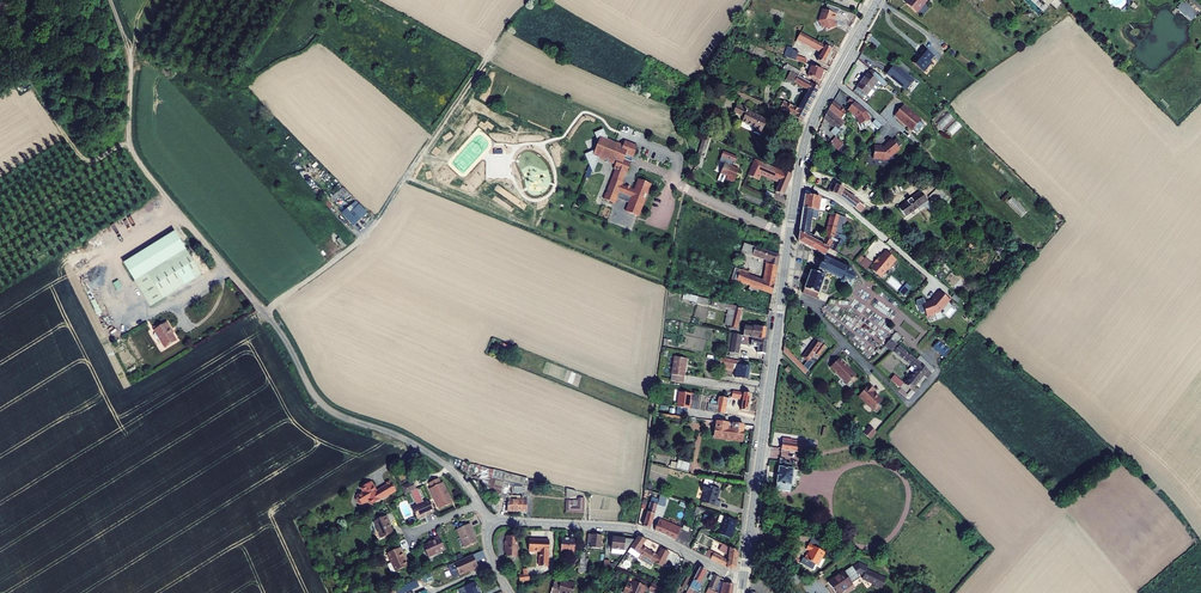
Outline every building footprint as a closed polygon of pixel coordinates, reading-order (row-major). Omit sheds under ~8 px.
[(919,12),(920,11),(922,11),(924,9),(924,7),(930,0),(912,0),(909,3),(919,12)] [(1198,12),(1183,0),(1176,8),(1190,21),(1198,12)] [(838,15),(840,9),(827,5),(825,11),(823,10),(819,21),(823,29),(826,27),(828,31),(836,27),(833,20),(835,14),(838,15)] [(804,32),(800,39),(825,52),(820,60),(827,64),(837,45),(827,39),(824,44),(804,32)] [(774,36),(769,49),(786,55),(791,42),(774,36)] [(871,36),(868,41),(876,48),(880,44),(871,36)] [(801,52),(794,49),(790,57),(798,60),(800,56),(801,52)] [(927,49),(916,63),(926,71),(938,57),(927,49)] [(898,63),(889,74),(898,81),(899,80),(902,83),(901,84),(909,91),(918,80),(898,63)] [(788,65),(786,68),(794,72),(802,76),(804,72),(791,64),(789,66),(788,65)] [(813,70),(811,76),(823,80),(826,70),(809,64),(808,68),(813,70)] [(874,69),(860,87),(869,95),(872,91),(876,94),(884,84),(886,86),(889,82),(874,69)] [(823,88),(802,76),(794,72),(789,80),(796,84),(798,82),(812,90),(819,94),(823,88)] [(812,90),(809,94),(817,99),(819,94),(812,90)] [(786,101),(783,108),(805,120),(817,99),(809,94),(801,109),(786,101)] [(873,114),(853,97),(850,102),(854,105),(850,109),(860,117),(863,124),(873,119),(871,116),(873,114)] [(842,106),(836,101),(832,109),(836,112),(842,106)] [(740,103),(736,112),(747,117),(744,121),(748,123),(754,112),(750,110),(751,108),(740,103)] [(924,120),(907,104),(897,115),(915,130),(924,120)] [(849,112),(842,106),(836,112),(844,118),(849,112)] [(832,109),(827,118),(841,130),(848,122),(844,118),(836,112),(832,109)] [(936,123),(943,129),(953,117),(947,111),(936,123)] [(770,120),(754,112),(748,123),(758,128),(756,132),(763,135),(770,120)] [(879,128),(882,125),(876,120),(879,116),(878,115),(872,123),(879,128)] [(946,129),(952,135),(962,126),(956,120),(946,129)] [(599,146),(632,160),(638,146),(625,141),(623,145),(606,138),(607,137),(606,136),(603,130),(595,133),(598,140),(599,140),(597,145),(599,146)] [(696,167),(703,168),(709,136),(702,135),(696,167)] [(847,143),(841,138),(837,141),(836,141),(833,145),(841,152),(847,143)] [(905,144),(900,138),(896,140),(901,146),(905,144)] [(896,140),(895,139),(890,143),(890,144),(890,145),(889,146),(888,145),(886,147),(885,147),(883,145),(878,144),(876,158),(890,159),(903,149),(901,146),(896,140)] [(594,160),(599,146),(597,145),(595,152),(593,151),(585,154),(589,162),(594,160)] [(625,173),(626,174),(632,160),(599,146),(594,160),(597,159),(598,159),(599,157),(616,164),(614,169),(616,170),(625,173)] [(757,158),(750,175),(758,179),(762,170),(766,162),(757,158)] [(766,162),(762,170),(784,179),(787,171),(766,162)] [(729,178),(736,181),(741,169),(727,163),(723,172),(730,175),(729,178)] [(612,178),(622,182),(625,173),(616,170),(612,178)] [(762,170),(758,179),(761,180),(764,174),(783,182),(784,179),(762,170)] [(787,195),(795,174),(787,171),(784,179),(783,182),(779,191),(787,195)] [(610,184),(620,189),(622,185),(623,182),(622,182),(612,178),(610,184)] [(622,185),(620,189),(617,198),(629,203),(625,211),(638,216),(651,185),(639,179),(634,190),(622,185)] [(834,183),(831,190),(842,196),(864,212),(868,206),(858,199),(853,195),(846,190),(847,188),(840,185),(834,183)] [(617,198),(620,189),(610,184),(604,199),(614,203),(617,198)] [(368,214),(344,187),(331,197),(335,201),(342,194),(354,207),(344,215),(354,226),(368,214)] [(941,187),(932,197),(938,203),(947,193),(941,187)] [(930,200),(923,191),(908,202),(909,203),(902,208),(908,216),(924,205),(930,200)] [(823,197),(808,194),(806,207),(821,210),(823,197)] [(821,210),(806,207),(802,231),(811,236),(814,217),(820,218),(821,210)] [(819,231),(815,238),(822,242),(832,247),(841,252),(849,236),(845,235),(850,217),(835,214),(828,236),(819,231)] [(164,298),(202,273),(175,231),(124,263),(135,280),(148,272),(164,298)] [(814,249),(818,243),(820,245),(822,242),(815,238),(811,236),(802,231),(801,241),(814,249)] [(818,243),(814,249),(827,256),(828,256),(832,247),(822,242),(820,245),(818,243)] [(748,243),(745,250),(770,259),(768,263),(771,264),(779,267),(782,255),(748,243)] [(879,264),(875,270),(881,275),(884,275),(891,267),(894,267),(899,260),(889,251),(883,257),(884,258),(882,259),(879,263),(879,264)] [(868,269),(872,261),(860,255),(856,262),(868,269)] [(828,256),(827,256),(821,269),(824,271),(825,272),(826,271),(829,273),(829,274),(830,275),(831,274),(834,275),(833,276),(834,277),(835,276),(838,278),(838,279),(839,279),(839,278),(843,280),(843,283),(854,288),(857,282),(856,280),(857,278),(859,278),(858,276),(857,277),(856,274),(857,273),(856,273),(855,274),(852,272),(854,270),(854,267),(851,265),(849,267),(846,265),(846,264),(845,264),(845,265),(841,263),(842,262),(841,262),(840,262),(837,261),(837,260),(836,259),(836,260),(832,258),(832,257),(831,257),(831,258),(828,256)] [(771,264),(770,270),(778,272),(779,267),(771,264)] [(738,267),(733,282),(746,287),(747,283),(753,285),(751,291),(760,294),(762,289),(774,293),(778,272),(770,270),(768,281),(751,275),(752,272),(746,269),(746,271),(738,267)] [(806,292),(805,293),(819,299),(829,273),(826,271),(825,272),(824,271),(821,269),(819,272),(814,270),(806,292)] [(151,306),(164,298),(148,272),(135,280),(151,306)] [(949,282),(955,276),(950,272),(945,279),(949,282)] [(899,292),(904,296),(911,286),(906,283),(899,292)] [(722,286),(718,299),(735,303),(738,293),(729,290),(730,289),(722,286)] [(935,301),(942,312),(945,309),(947,308),(950,305),(950,304),(954,298),(950,295),(948,295),(942,290),(936,298),(937,299),(935,301)] [(686,293),(685,299),(709,305),(711,299),(686,293)] [(95,299),(91,301),(98,315),(101,313),(95,299)] [(732,328),(740,330),(745,309),(737,307),(738,306),(712,300),(711,304),(731,309),(727,324),(733,326),(732,328)] [(935,301),(936,302),(934,302),(933,300),(926,303),(929,310),(928,311),(930,317),(938,314),(942,312),(935,301)] [(167,321),(154,329),(166,347),(177,340),(170,329),(171,328),(167,321)] [(747,326),(746,336),(767,340),(769,328),(756,326),(756,327),(747,326)] [(746,336),(736,333),(733,352),(732,356),(740,358),(743,344),(761,348),(760,353),(768,354),(770,341),(767,340),(746,336)] [(819,338),(804,358),(806,360),(807,358),(812,362),(818,353),(822,355),(829,345),(819,338)] [(897,351),(914,365),(919,360),(893,339),(888,345),(896,352),(897,351)] [(943,356),(949,348),(939,340),(933,347),(943,356)] [(786,345),(785,351),(807,374),(811,370),(786,345)] [(678,356),(674,381),(685,383),(689,358),(678,356)] [(753,362),(724,357),(723,365),(739,369),(738,377),(751,380),(753,367),(752,367),(753,362)] [(841,357),(832,365),(849,383),(858,374),(841,357)] [(919,369),(913,376),(920,382),(926,375),(930,378),(934,373),(919,360),(914,365),(919,369)] [(895,374),(890,379),(900,388),(904,383),(895,374)] [(907,383),(914,389),(920,382),(913,376),(907,383)] [(872,383),(860,395),(875,410),(876,408),(880,404),(885,400),(880,395),(878,396),(874,392),(875,390),(877,389),(872,383)] [(903,388),(901,391),(908,397),(910,394),(903,388)] [(736,391),(735,397),(743,399),(743,401),(745,402),(744,410),(751,411),(754,394),(736,391)] [(687,408),(691,408),(691,392),(677,392),(677,414),(687,414),(687,408)] [(718,412),(717,416),(727,418),(730,398),(722,397),(720,405),(711,404),(710,411),(718,412)] [(719,421),(717,437),(744,440),(746,425),(719,421)] [(865,433),(872,439),(878,431),(871,425),(865,433)] [(784,448),(784,449),(817,454),(819,443),(803,441),(802,444),(795,443),(796,440),(786,438),(785,443),(784,448)] [(674,462),(672,468),(691,473),(694,464),(681,460),(680,463),(674,462)] [(782,462),(778,489),(793,492),(796,469),(793,468),(794,463),(789,463),(782,462)] [(494,469),(493,479),(525,487),(527,478),(494,469)] [(432,483),(444,508),(456,502),(447,482),(445,483),(442,478),(439,479),(439,477),(433,480),(434,482),(432,483)] [(362,498),(362,500),(395,481),(393,478),(388,481),(389,483),(380,488),(378,489),(376,485),(378,484),(377,482),(365,489),(368,493),(361,496),(362,498)] [(406,484),(410,492),(413,490),(419,487),(421,486),(417,479),(406,484)] [(708,493),(705,503),(721,508),(723,502),(719,501),(722,490),(714,487),(716,481),(708,479),(704,491),(708,493)] [(374,498),(376,501),(388,495),(399,489),(398,486),(395,481),(362,500),(362,501),(363,502),(364,502),(365,503),(372,499),(374,498)] [(415,506),(420,518),(438,510),(433,498),(427,501),(419,487),(413,490),(420,504),(415,506)] [(566,489),(566,497),(575,498),(576,490),(566,489)] [(647,489),(646,498),(654,500),(646,526),(653,529),(664,494),(647,489)] [(507,511),(526,512),(527,496),(508,496),(507,511)] [(566,501),(566,512),(584,512),(584,499),(576,499),(576,502),(566,501)] [(709,510),(706,519),(712,521),(715,512),(709,510)] [(377,520),(385,536),(396,531),(392,521),(393,520),(390,514),(377,520)] [(727,516),(721,534),(733,538),(739,521),(727,516)] [(661,523),(657,530),(678,541),(684,531),(680,529),(678,533),(674,531),(676,528),(669,525),(670,522),(664,520),(663,524),(661,523)] [(470,524),(457,530),(465,546),(476,540),(474,537),(470,527),(472,526),(470,524)] [(685,529),(684,531),(678,541),(689,547),(693,540),(695,532),(692,530),(691,532),(685,529)] [(591,534),(590,547),(604,549),(605,536),(591,534)] [(509,536),(509,541),(509,545),(508,545),(508,552),(510,552),(510,557),(519,557),(520,536),(509,536)] [(432,540),(433,543),(424,547),(429,557),(436,553),(437,553),(445,550),(440,539),(439,537),(432,540)] [(641,537),(631,551),(640,556),(645,546),(649,540),(641,537)] [(564,539),(563,552),(577,552),(577,539),(571,539),(571,538),(568,538),(568,539),(564,539)] [(626,554),(636,540),(616,538),(615,553),(626,554)] [(532,540),(531,551),(543,551),(542,566),(550,566),(551,552),(552,541),(532,540)] [(711,550),(708,557),(734,571),(739,568),(741,552),(725,544),(721,551),(731,556),(730,561),(716,553),(711,550)] [(824,553),(808,544),(805,550),(810,552),(808,555),(807,554),(805,559),(816,565),(818,564),(824,553)] [(660,555),(645,546),(640,556),(641,557),(654,565),(656,562),(662,565),(669,553),(669,551),(663,548),(660,555)] [(387,554),(391,562),(396,572),(408,566),(406,561),(403,556),(405,556),(401,548),(387,554)] [(631,551),(628,554),(639,561),(641,557),(640,556),(631,551)] [(583,552),(582,567),(589,568),(590,559),(587,559),(588,552),(583,552)] [(669,553),(662,565),(667,568),(673,556),(669,553)] [(475,555),(456,563),(461,575),(475,569),(475,570),(481,568),(475,555)] [(681,557),(678,564),(680,565),(678,569),(682,570),(687,559),(681,557)] [(858,563),(844,572),(843,572),(828,583),(835,592),(840,592),(852,585),(851,583),(859,578),(857,575),(859,573),(863,575),(861,578),(872,584),(871,586),(875,588),(877,584),(878,585),(880,584),(882,582),(881,580),(879,579),(880,577),(865,570),(867,567),(858,563)] [(702,567),(698,565),(694,572),(692,572),(684,587),(690,591),(702,567)] [(689,592),(694,592),(696,589),(697,587),(700,588),(702,583),(709,571),(702,567),(690,591),(689,592)] [(717,575),(712,588),(718,591),(722,581),(723,578),(717,575)] [(554,592),(575,592),(576,589),(574,589),(575,583),(558,578),(554,592)] [(724,592),(735,592),(736,585),(733,584),(733,583),(726,579),(725,583),(724,592)] [(654,583),(652,588),(648,587),(648,586),(635,580),(633,584),(632,584),(632,583),(630,582),(629,582),(628,584),(628,585),(625,592),(626,592),(643,592),(645,592),(650,592),(651,592),(651,591),(656,592),(661,592),(664,587),(654,583)] [(711,589),(713,590),(719,592),(724,592),(725,583),(722,581),(718,591),(712,588),(711,589)] [(467,586),(470,592),(483,592),(481,590),(480,590),(476,582),(467,586)] [(704,584),(702,583),(700,588),(697,587),(696,589),(700,591),(704,584)]
